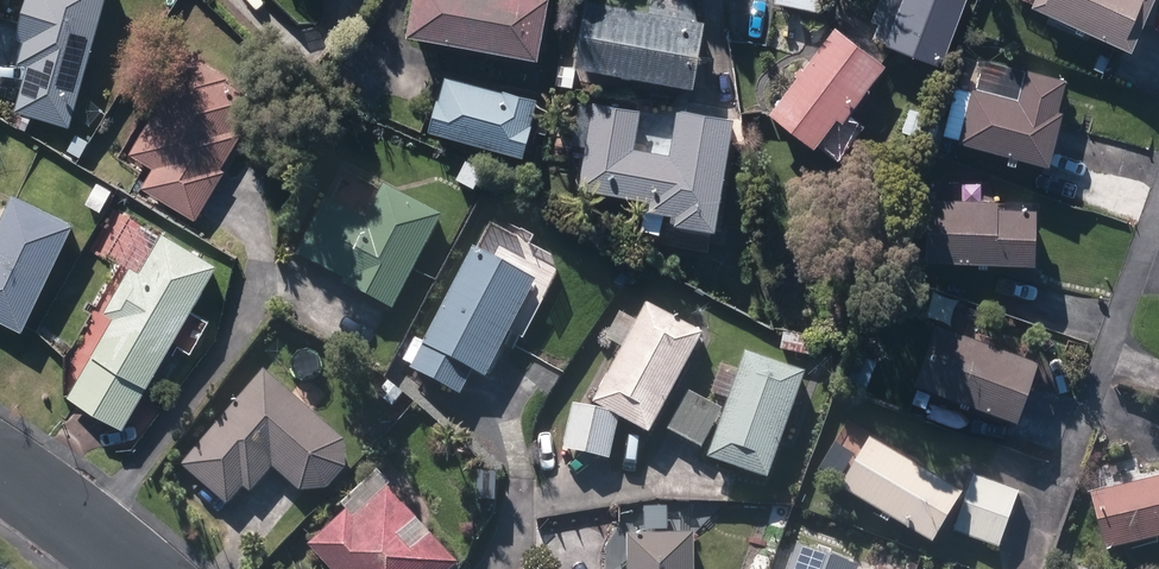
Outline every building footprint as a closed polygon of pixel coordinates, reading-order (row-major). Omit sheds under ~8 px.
[(70,128),(105,0),(28,0),(16,42),(25,45),(19,65),(29,67),(16,114),(70,128)] [(538,60),(548,0),(413,0),(407,38),(538,60)] [(782,4),(824,10),(826,0),(782,0),(782,4)] [(941,67),(968,0),(904,0),(886,45),(941,67)] [(1131,53),(1154,0),(1036,0),(1032,9),(1131,53)] [(576,68),(693,88),(704,23),(586,3),(576,68)] [(816,147),(827,156),(839,141),(827,132),(836,120),(843,124),(886,69),(835,30),(770,115),(814,149),(816,147)] [(142,191),(196,222),(225,174),(222,171),(242,136),(235,132),(254,99),(226,83),(229,79),(190,56),(131,157),(155,171),(142,191)] [(555,88),(573,90),(575,70),(557,68),(555,88)] [(1006,165),(1016,168),(1019,159),(1049,166),(1063,114),(1058,112),(1067,81),(1027,71),(1019,103),(974,90),(960,143),(1009,156),(1006,165)] [(429,133),(523,157),(531,128),(530,127),(536,101),(504,93),(503,96),(445,81),(439,102),(437,102),(429,133)] [(674,224),(713,232),(734,121),(679,111),(669,157),(634,151),(641,114),(594,105),(578,189),(651,203),(649,211),(676,216),(674,224)] [(933,114),(915,108),(907,129),(926,135),(933,114)] [(95,140),(80,132),(73,150),(87,156),(95,140)] [(456,181),(474,190),(485,171),(466,162),(456,181)] [(978,270),(988,270),(989,265),(1035,265),(1036,211),(999,210),(999,202),(995,202),(995,195),(986,195),(986,202),(970,202),(970,184),(952,184),(951,202),(927,202),(926,264),(978,264),(978,270)] [(86,205),(101,215),(112,194),(98,185),(86,205)] [(489,197),(500,205),(508,193),(496,186),(489,197)] [(344,285),(394,312),(443,219),(385,188),(366,223),(327,202),(297,257),(345,283),(344,285)] [(22,334),(74,225),(13,196),(0,224),(0,323),(22,334)] [(68,399),(122,431),(217,267),(163,236),(140,275),(131,270),(105,314),(115,319),(68,399)] [(537,284),(473,251),(424,345),(416,342),(405,363),(414,367),(411,372),(462,398),(473,375),(486,382),(537,284)] [(589,408),(601,415),(615,423),(646,439),(700,339),(643,308),(633,327),(617,318),(603,344),(619,353),(589,408)] [(915,385),(1017,421),(1039,361),(936,325),(915,385)] [(708,461),(768,482),(805,377),(746,355),(708,461)] [(182,468),(228,508),(244,490),(251,497),(273,471),(301,495),(329,493),(347,472),(345,442),(265,373),(182,468)] [(663,433),(697,452),(718,412),(685,394),(663,433)] [(615,423),(601,415),(570,409),(560,455),(608,464),(615,423)] [(841,491),(933,547),(963,498),(885,450),(887,447),(849,424),(818,474),(843,489),(841,491)] [(458,566),(376,477),(342,508),(347,513),(309,548),(328,568),(455,568),(458,566)] [(955,534),(1000,550),(1020,495),(975,479),(955,534)] [(1106,555),(1158,542),(1158,481),(1091,497),(1106,555)] [(695,536),(626,538),(627,568),(695,568),(695,536)] [(931,558),(949,565),(955,551),(937,544),(931,558)]
